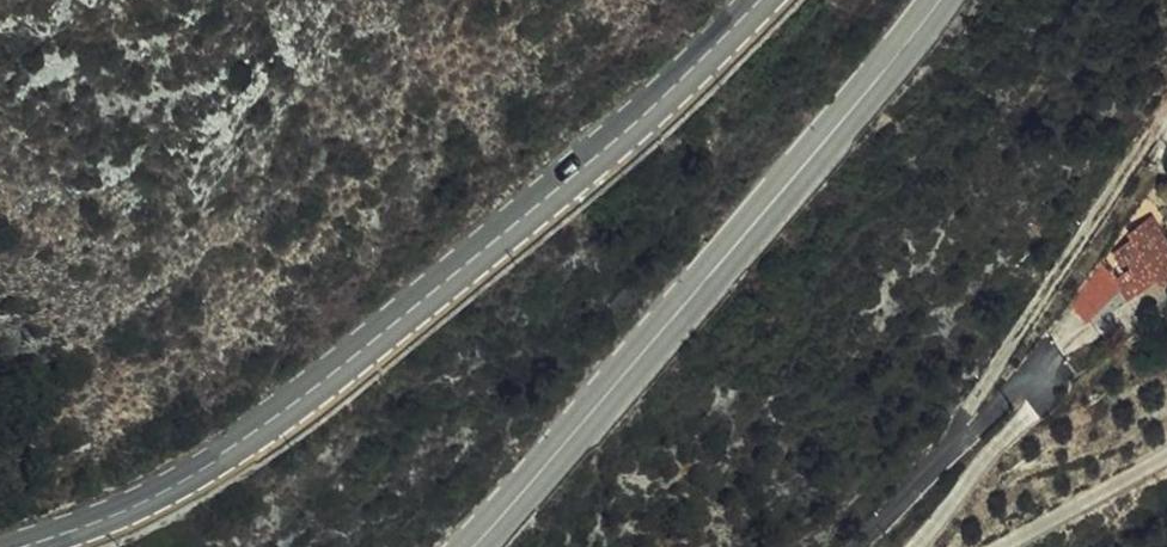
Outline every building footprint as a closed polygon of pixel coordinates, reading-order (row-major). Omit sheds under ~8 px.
[(1121,251),(1105,267),(1103,269),(1114,283),(1127,275),(1126,274),(1140,292),(1160,275),(1166,283),(1166,239),(1151,219),(1127,239),(1130,243),(1121,251)] [(1085,317),(1119,289),(1114,283),(1103,269),(1069,298),(1085,317)] [(1133,297),(1134,297),(1140,292),(1126,274),(1127,275),(1114,283),(1119,289),(1128,300),(1133,297)]
